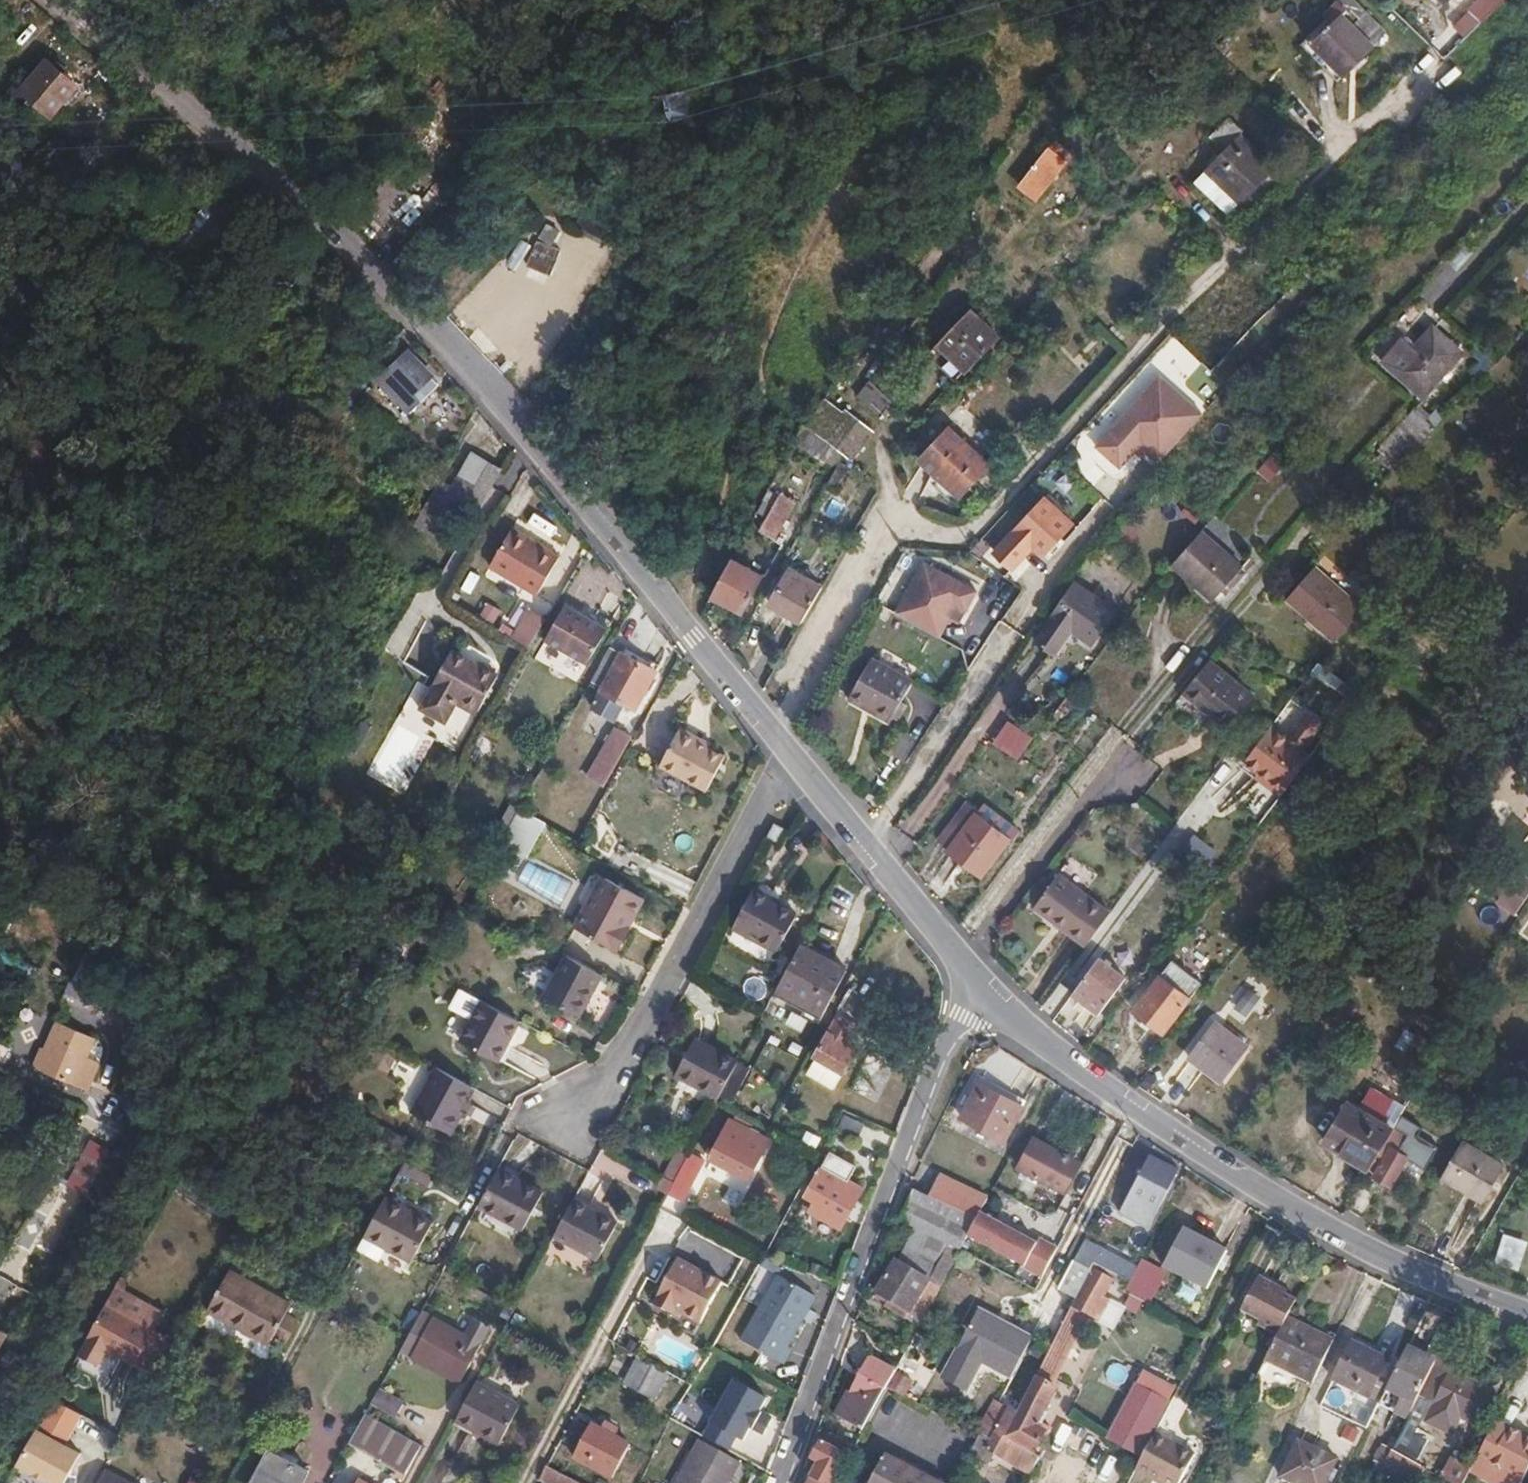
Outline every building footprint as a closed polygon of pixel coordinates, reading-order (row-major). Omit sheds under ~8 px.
[(1335,25),(1343,17),(1373,46),(1386,32),(1354,0),(1341,0),(1326,15),(1335,25)] [(1502,0),(1477,0),(1469,8),(1482,20),(1502,0)] [(1343,17),(1335,25),(1325,36),(1317,27),(1300,44),(1338,82),(1373,46),(1343,17)] [(76,86),(47,61),(21,90),(49,116),(76,86)] [(1217,143),(1236,124),(1226,115),(1208,135),(1217,143)] [(1242,129),(1236,124),(1217,143),(1224,150),(1194,181),(1229,213),(1240,201),(1243,204),(1245,201),(1273,170),(1236,135),(1242,129)] [(1065,160),(1049,147),(1021,183),(1038,196),(1065,160)] [(1285,181),(1273,170),(1245,201),(1255,211),(1285,181)] [(394,176),(376,196),(395,213),(412,193),(394,176)] [(395,213),(376,196),(365,209),(383,226),(395,213)] [(224,200),(182,249),(199,262),(240,215),(224,200)] [(544,224),(528,267),(555,277),(570,233),(544,224)] [(182,249),(176,256),(193,270),(199,262),(182,249)] [(588,290),(599,262),(588,258),(577,286),(588,290)] [(966,369),(997,336),(971,309),(938,344),(966,369)] [(1429,324),(1417,338),(1447,365),(1460,350),(1429,324)] [(1447,365),(1417,338),(1390,371),(1421,396),(1447,365)] [(430,376),(393,343),(389,347),(365,376),(403,409),(414,395),(430,376)] [(1202,415),(1159,376),(1095,448),(1119,470),(1141,446),(1160,462),(1202,415)] [(868,382),(847,410),(869,429),(892,400),(868,382)] [(403,409),(408,413),(419,400),(414,395),(403,409)] [(1393,456),(1399,462),(1433,426),(1412,407),(1379,443),(1393,456)] [(847,410),(825,438),(842,452),(848,456),(869,429),(847,410)] [(825,438),(803,424),(794,441),(833,469),(837,462),(842,452),(825,438)] [(988,464),(948,428),(920,460),(960,496),(988,464)] [(476,505),(498,465),(469,449),(449,484),(436,477),(412,521),(443,538),(464,498),(476,505)] [(1527,484),(1527,449),(1511,468),(1527,484)] [(837,462),(846,469),(852,459),(848,456),(842,452),(837,462)] [(1064,467),(1055,458),(1045,468),(1054,477),(1064,467)] [(833,469),(824,484),(834,490),(846,469),(837,462),(833,469)] [(769,489),(758,509),(766,514),(777,495),(769,489)] [(777,495),(766,514),(758,528),(773,537),(794,501),(779,492),(777,495)] [(1035,548),(1042,554),(1072,522),(1045,498),(997,553),(1016,570),(1035,548)] [(563,559),(511,529),(489,568),(540,597),(563,559)] [(1201,530),(1174,561),(1214,598),(1242,566),(1201,530)] [(732,558),(713,595),(742,611),(761,575),(732,558)] [(978,590),(922,560),(894,614),(940,638),(949,620),(959,625),(978,590)] [(1284,599),(1334,642),(1363,609),(1312,565),(1284,599)] [(1443,588),(1453,575),(1443,566),(1432,579),(1443,588)] [(771,602),(803,620),(822,586),(790,568),(771,602)] [(1114,609),(1076,582),(1035,641),(1054,653),(1072,629),(1091,643),(1114,609)] [(608,628),(566,604),(536,657),(575,680),(586,663),(588,663),(608,628)] [(516,605),(502,630),(512,635),(525,610),(516,605)] [(526,616),(520,626),(537,636),(543,626),(526,616)] [(520,626),(514,637),(531,647),(537,636),(520,626)] [(654,670),(611,645),(590,684),(633,708),(654,670)] [(458,697),(478,708),(498,673),(451,647),(418,706),(445,721),(455,702),(458,697)] [(1035,693),(1056,660),(1045,653),(1024,686),(1035,693)] [(1256,696),(1211,659),(1185,690),(1231,727),(1256,696)] [(866,706),(891,721),(911,686),(871,662),(848,700),(864,710),(866,706)] [(1348,704),(1357,692),(1333,672),(1324,683),(1348,704)] [(475,713),(478,708),(458,697),(455,702),(475,713)] [(888,725),(891,721),(866,706),(864,710),(888,725)] [(1324,721),(1307,710),(1286,738),(1270,726),(1243,762),(1257,771),(1267,778),(1264,782),(1280,793),(1310,753),(1303,749),(1324,721)] [(1019,759),(1031,744),(1003,723),(991,738),(1019,759)] [(375,769),(396,781),(420,736),(399,725),(375,769)] [(630,736),(615,727),(595,762),(610,771),(630,736)] [(709,746),(700,741),(702,738),(680,727),(660,763),(708,788),(727,755),(709,746)] [(1359,748),(1341,735),(1316,767),(1335,782),(1359,748)] [(711,742),(702,738),(700,741),(709,746),(711,742)] [(1241,769),(1214,793),(1224,804),(1251,780),(1241,769)] [(1267,778),(1257,771),(1254,775),(1264,782),(1267,778)] [(534,855),(549,823),(511,805),(496,837),(534,855)] [(947,849),(980,872),(1005,835),(972,812),(947,849)] [(791,823),(778,815),(772,825),(785,833),(791,823)] [(1034,904),(1087,944),(1111,911),(1059,872),(1034,904)] [(627,918),(632,920),(644,898),(601,876),(573,929),(578,932),(611,948),(627,918)] [(772,894),(754,884),(732,925),(775,948),(795,912),(769,898),(772,894)] [(1519,916),(1527,898),(1527,893),(1509,884),(1498,906),(1519,916)] [(616,951),(632,920),(627,918),(611,948),(616,951)] [(846,968),(798,942),(783,970),(774,986),(822,1011),(846,968)] [(1132,1007),(1161,1030),(1200,979),(1170,955),(1156,974),(1132,1007)] [(601,975),(565,956),(543,998),(579,1016),(601,975)] [(1125,976),(1100,956),(1073,992),(1099,1011),(1125,976)] [(871,1000),(853,988),(812,1054),(841,1072),(857,1048),(853,1045),(858,1038),(851,1034),(871,1000)] [(1249,1018),(1265,999),(1251,988),(1236,1007),(1249,1018)] [(519,1018),(480,997),(457,1036),(497,1058),(519,1018)] [(1191,1054),(1227,1078),(1250,1042),(1213,1019),(1191,1054)] [(56,1021),(38,1067),(77,1084),(96,1037),(56,1021)] [(717,1096),(737,1058),(693,1035),(674,1073),(717,1096)] [(470,1085),(435,1066),(411,1110),(451,1131),(462,1112),(457,1109),(470,1085)] [(979,1085),(968,1104),(960,1119),(1002,1142),(1020,1108),(979,1085)] [(1371,1167),(1394,1127),(1347,1100),(1324,1139),(1371,1167)] [(844,1114),(839,1128),(862,1136),(867,1121),(844,1114)] [(758,1132),(759,1130),(749,1125),(747,1128),(727,1117),(706,1158),(746,1178),(768,1139),(758,1132)] [(1057,1173),(1068,1180),(1079,1160),(1034,1135),(1018,1164),(1052,1183),(1057,1173)] [(1443,1170),(1486,1196),(1505,1162),(1461,1137),(1443,1170)] [(705,1160),(691,1152),(670,1192),(683,1200),(705,1160)] [(1137,1172),(1121,1163),(1106,1191),(1123,1199),(1119,1206),(1149,1222),(1170,1183),(1164,1179),(1172,1165),(1147,1153),(1137,1172)] [(1406,1163),(1388,1153),(1377,1174),(1393,1184),(1406,1163)] [(407,1161),(399,1174),(428,1191),(435,1177),(407,1161)] [(502,1164),(480,1204),(524,1228),(546,1188),(502,1164)] [(1178,1167),(1172,1165),(1164,1179),(1170,1183),(1178,1167)] [(860,1190),(821,1167),(804,1195),(813,1200),(809,1208),(839,1227),(860,1190)] [(1484,1198),(1486,1196),(1443,1170),(1441,1173),(1484,1198)] [(1052,1183),(1063,1189),(1068,1180),(1057,1173),(1052,1183)] [(928,1197),(974,1222),(985,1201),(939,1176),(928,1197)] [(920,1324),(974,1222),(928,1197),(912,1189),(898,1218),(916,1228),(880,1292),(895,1302),(891,1309),(920,1324)] [(386,1194),(364,1235),(411,1261),(434,1220),(386,1194)] [(618,1220),(575,1195),(555,1233),(598,1256),(618,1220)] [(1224,1250),(1178,1225),(1157,1265),(1204,1288),(1224,1250)] [(1521,1270),(1527,1249),(1527,1238),(1506,1231),(1496,1262),(1521,1270)] [(1109,1271),(1115,1274),(1120,1264),(1097,1251),(1091,1262),(1109,1271)] [(677,1257),(652,1301),(671,1312),(673,1309),(697,1323),(721,1282),(677,1257)] [(1087,1270),(1069,1260),(1054,1288),(1072,1298),(1087,1270)] [(1091,1262),(1087,1270),(1072,1298),(1012,1408),(1000,1429),(1032,1447),(1044,1425),(1036,1420),(1055,1384),(1050,1379),(1087,1310),(1095,1313),(1106,1294),(1098,1290),(1109,1271),(1091,1262)] [(206,1310),(235,1326),(243,1312),(257,1286),(229,1270),(206,1310)] [(813,1295),(775,1274),(740,1337),(783,1362),(792,1345),(788,1343),(813,1295)] [(1196,1305),(1204,1290),(1184,1279),(1177,1294),(1196,1305)] [(243,1312),(235,1326),(267,1343),(273,1333),(284,1314),(290,1304),(257,1286),(243,1312)] [(116,1287),(106,1304),(153,1330),(162,1313),(116,1287)] [(106,1304),(78,1355),(97,1366),(107,1349),(134,1364),(153,1330),(106,1304)] [(421,1310),(406,1338),(400,1347),(461,1379),(489,1329),(475,1322),(468,1335),(421,1310)] [(1009,1375),(1028,1338),(975,1310),(940,1378),(965,1391),(980,1361),(1009,1375)] [(284,1314),(273,1333),(286,1341),(297,1322),(284,1314)] [(1266,1358),(1313,1381),(1333,1339),(1287,1317),(1266,1358)] [(659,1332),(649,1350),(690,1372),(700,1354),(659,1332)] [(1386,1359),(1350,1341),(1332,1378),(1367,1395),(1386,1359)] [(1436,1360),(1406,1346),(1386,1387),(1415,1401),(1436,1360)] [(1183,1368),(1151,1351),(1105,1438),(1138,1455),(1183,1368)] [(669,1372),(641,1356),(625,1385),(637,1391),(632,1399),(646,1407),(651,1399),(653,1400),(669,1372)] [(870,1356),(838,1415),(861,1427),(893,1368),(870,1356)] [(1445,1375),(1433,1370),(1421,1395),(1474,1421),(1492,1390),(1449,1368),(1445,1375)] [(482,1370),(461,1410),(505,1433),(526,1394),(482,1370)] [(737,1453),(772,1396),(737,1375),(703,1433),(737,1453)] [(1321,1405),(1348,1418),(1360,1392),(1333,1379),(1321,1405)] [(372,1404),(397,1416),(405,1399),(379,1387),(372,1404)] [(1029,1472),(1039,1452),(1032,1447),(1000,1429),(1012,1408),(996,1399),(978,1433),(994,1442),(989,1450),(1029,1472)] [(51,1401),(35,1429),(64,1445),(79,1417),(51,1401)] [(362,1415),(345,1447),(404,1477),(421,1446),(362,1415)] [(1475,1458),(1522,1482),(1527,1471),(1527,1435),(1523,1433),(1517,1435),(1513,1436),(1506,1432),(1507,1430),(1493,1423),(1475,1458)] [(575,1459),(613,1479),(630,1447),(593,1426),(575,1459)] [(1427,1439),(1402,1427),(1391,1451),(1400,1456),(1414,1463),(1427,1439)] [(35,1429),(14,1467),(43,1482),(63,1482),(80,1453),(64,1445),(35,1429)] [(1154,1432),(1135,1470),(1159,1482),(1177,1482),(1193,1452),(1154,1432)] [(974,1442),(989,1450),(994,1442),(978,1433),(974,1442)] [(833,1435),(829,1443),(820,1438),(811,1453),(819,1459),(806,1482),(828,1482),(844,1453),(850,1456),(855,1446),(833,1435)] [(697,1439),(671,1482),(722,1482),(735,1461),(697,1439)] [(1298,1440),(1280,1475),(1296,1482),(1324,1482),(1335,1459),(1298,1440)] [(267,1448),(249,1482),(301,1482),(308,1470),(267,1448)] [(883,1451),(867,1482),(949,1482),(883,1451)] [(1391,1451),(1383,1466),(1416,1482),(1423,1468),(1414,1463),(1400,1456),(1391,1451)] [(1470,1468),(1451,1458),(1440,1478),(1450,1482),(1463,1482),(1468,1471),(1470,1468)] [(1475,1458),(1470,1468),(1468,1471),(1492,1482),(1522,1482),(1475,1458)] [(547,1465),(540,1479),(548,1482),(579,1482),(563,1474),(547,1465)] [(100,1482),(127,1482),(106,1472),(100,1482)]
